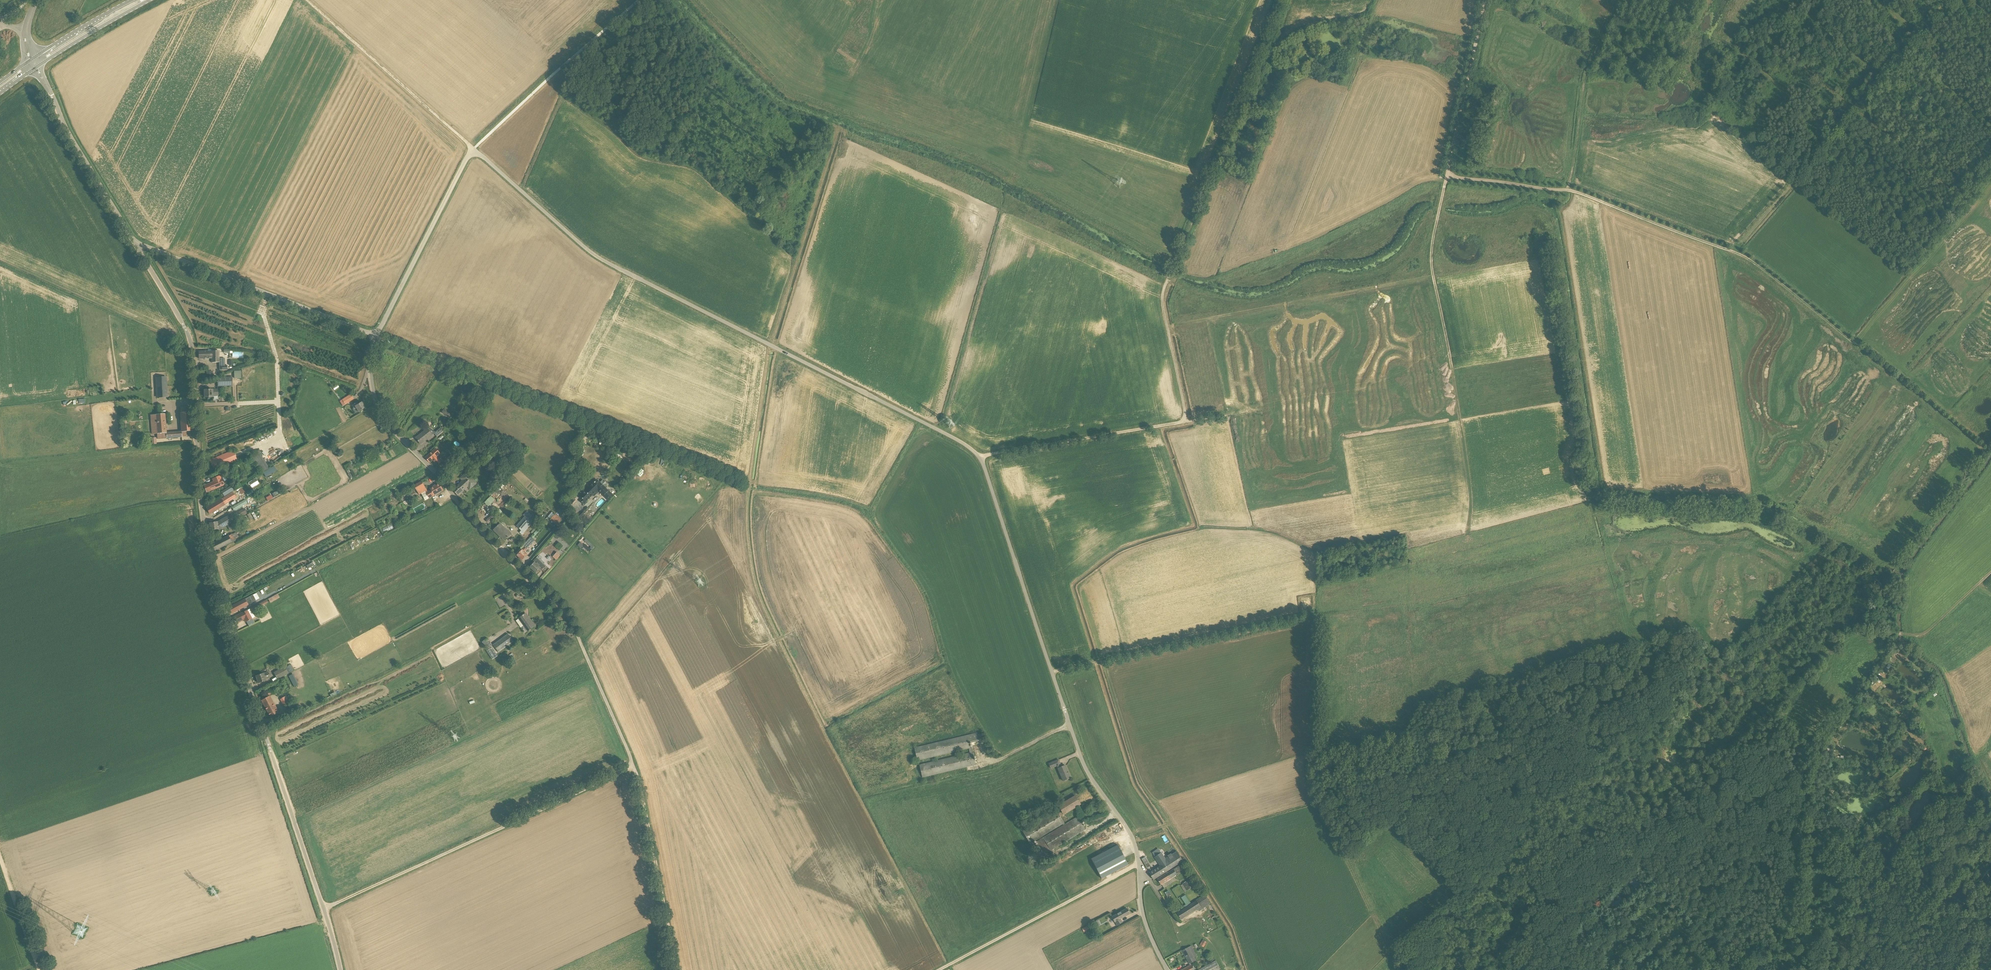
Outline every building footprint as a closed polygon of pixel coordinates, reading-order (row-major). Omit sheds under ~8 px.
[(211,352),(212,358),(212,362),(220,362),(220,366),(220,370),(227,370),(227,366),(225,365),(225,358),(220,358),(219,351),(211,352)] [(158,398),(167,397),(166,377),(157,378),(158,398)] [(351,395),(346,398),(342,400),(345,405),(349,403),(354,399),(351,395)] [(362,403),(358,405),(357,403),(353,405),(354,408),(355,407),(359,412),(365,408),(362,403)] [(165,416),(165,414),(156,415),(156,420),(152,421),(152,434),(157,434),(158,439),(186,437),(186,432),(192,431),(190,407),(181,408),(181,413),(182,432),(166,433),(165,416)] [(432,435),(433,435),(427,428),(416,438),(421,444),(432,435)] [(437,437),(444,431),(442,430),(441,428),(436,432),(434,433),(434,434),(437,437)] [(437,457),(440,454),(435,449),(432,452),(426,458),(430,463),(433,460),(437,465),(441,462),(437,457)] [(258,451),(251,456),(262,473),(269,468),(258,451)] [(233,461),(229,453),(214,460),(208,462),(212,470),(217,468),(233,461)] [(455,458),(451,454),(444,462),(448,466),(455,458)] [(466,473),(461,478),(463,481),(453,490),(458,496),(467,487),(474,481),(466,473)] [(627,474),(622,480),(625,483),(630,477),(627,474)] [(220,476),(213,479),(214,482),(204,486),(206,492),(224,485),(220,476)] [(598,490),(601,493),(600,494),(608,501),(613,495),(606,488),(605,489),(596,480),(580,497),(586,502),(598,490)] [(422,482),(417,485),(415,486),(420,494),(422,493),(427,490),(422,482)] [(444,490),(440,484),(430,489),(431,491),(427,493),(430,498),(434,495),(434,496),(444,490)] [(231,485),(224,489),(225,490),(222,492),(224,497),(235,490),(231,485)] [(234,497),(239,494),(237,489),(231,492),(234,497)] [(575,496),(571,493),(564,500),(569,505),(571,503),(572,504),(575,500),(575,499),(576,497),(575,496)] [(491,496),(485,503),(488,506),(495,500),(491,496)] [(247,503),(245,499),(232,507),(234,511),(247,503)] [(220,500),(207,509),(210,514),(224,505),(220,500)] [(500,507),(486,521),(489,525),(504,511),(500,507)] [(593,519),(589,515),(592,511),(588,507),(579,516),(587,525),(593,519)] [(245,509),(238,513),(241,517),(247,513),(245,509)] [(535,519),(528,513),(516,526),(523,532),(535,519)] [(218,530),(235,521),(232,516),(231,514),(217,522),(218,523),(217,523),(210,523),(211,531),(218,529),(218,530)] [(385,532),(394,528),(392,523),(383,527),(385,532)] [(508,530),(501,524),(498,526),(494,530),(500,537),(501,536),(505,540),(510,536),(509,536),(512,534),(508,530)] [(235,538),(238,537),(236,533),(212,545),(213,551),(235,540),(236,540),(235,538)] [(528,549),(535,540),(532,537),(525,546),(528,549)] [(588,540),(583,545),(590,552),(595,546),(588,540)] [(527,555),(524,552),(527,549),(525,547),(517,556),(522,561),(527,555)] [(546,566),(537,557),(534,561),(535,562),(530,568),(536,573),(540,569),(542,571),(546,566)] [(279,598),(277,594),(268,599),(270,603),(279,598)] [(249,597),(244,600),(228,608),(232,614),(249,604),(252,603),(249,597)] [(266,600),(250,609),(252,613),(258,610),(257,608),(267,602),(266,600)] [(246,622),(252,619),(247,611),(232,618),(235,624),(244,619),(246,622)] [(535,626),(526,614),(521,617),(516,621),(521,628),(524,626),(528,631),(530,630),(535,626)] [(513,641),(508,634),(493,645),(499,652),(513,641)] [(492,645),(487,638),(482,642),(487,649),(492,645)] [(288,673),(284,667),(274,672),(277,679),(288,673)] [(268,672),(256,676),(258,683),(266,681),(265,679),(270,678),(268,672)] [(285,696),(280,699),(284,706),(290,703),(286,696),(285,696)] [(269,697),(261,701),(270,717),(278,713),(269,697)] [(921,777),(976,765),(972,745),(971,742),(978,741),(976,733),(913,746),(916,759),(961,750),(960,744),(967,743),(968,745),(965,746),(965,748),(968,747),(969,753),(919,764),(921,777)] [(1065,766),(1062,767),(1059,760),(1049,764),(1052,769),(1057,767),(1063,781),(1071,778),(1065,766)] [(1080,805),(1078,801),(1075,796),(1062,804),(1059,806),(1064,814),(1067,812),(1080,805)] [(1046,852),(1085,830),(1077,817),(1064,824),(1057,811),(1022,832),(1028,843),(1038,838),(1042,845),(1046,852)] [(1101,879),(1128,865),(1118,845),(1091,859),(1101,879)] [(1166,858),(1164,855),(1157,859),(1161,866),(1150,873),(1154,880),(1176,866),(1183,861),(1177,851),(1166,858)] [(1142,859),(1147,868),(1150,866),(1151,866),(1149,864),(1146,857),(1142,859)] [(1201,897),(1205,895),(1183,863),(1180,865),(1201,897)] [(1177,874),(1174,869),(1158,880),(1161,885),(1177,874)] [(1186,882),(1182,884),(1187,890),(1191,888),(1186,882)] [(1183,906),(1185,908),(1192,904),(1186,895),(1181,898),(1186,904),(1183,906)] [(1201,899),(1205,907),(1210,903),(1205,895),(1200,899),(1201,899)] [(1199,911),(1203,909),(1197,901),(1178,913),(1181,919),(1198,909),(1199,911)] [(1130,914),(1127,909),(1113,917),(1117,925),(1123,922),(1121,919),(1130,914)] [(1190,946),(1182,951),(1190,964),(1196,961),(1194,958),(1196,957),(1190,946)] [(1216,960),(1197,969),(1217,969),(1220,969),(1216,960)]
